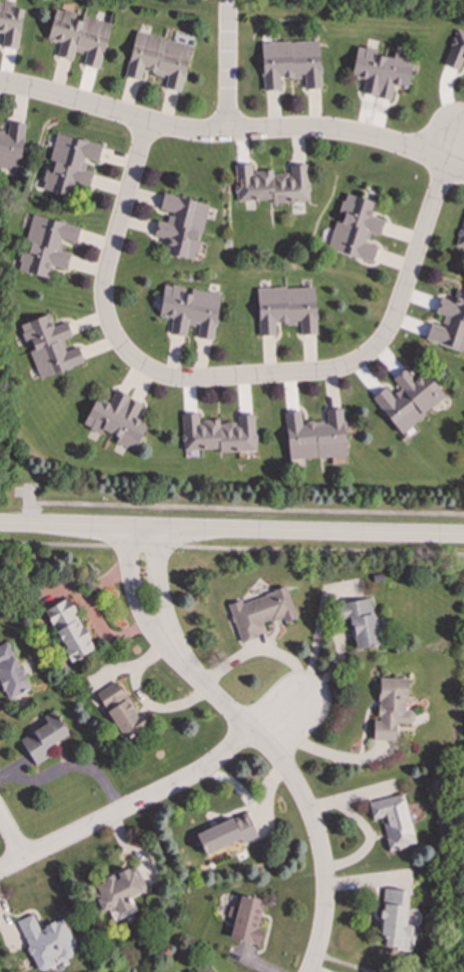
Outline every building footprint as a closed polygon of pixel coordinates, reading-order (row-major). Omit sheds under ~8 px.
[(18,49),(22,9),(12,8),(12,2),(0,1),(0,33),(3,33),(1,47),(18,49)] [(109,22),(77,15),(78,14),(54,9),(47,40),(59,42),(56,56),(72,60),(73,51),(84,54),(82,65),(99,68),(109,22)] [(191,45),(135,31),(124,76),(141,80),(143,71),(166,76),(164,88),(180,92),(191,45)] [(455,32),(443,64),(459,70),(460,66),(463,67),(463,35),(455,32)] [(261,42),(262,90),(280,90),(279,78),(303,77),(303,89),(320,88),(318,40),(261,42)] [(391,99),(393,87),(407,89),(413,56),(393,53),(392,57),(374,54),(375,49),(357,45),(351,77),(363,79),(361,94),(391,99)] [(25,123),(8,121),(7,131),(0,130),(0,166),(19,168),(25,123)] [(101,145),(55,133),(48,161),(53,162),(51,171),(46,170),(41,189),(71,197),(74,185),(88,189),(92,172),(83,170),(85,158),(97,161),(101,145)] [(309,201),(306,164),(287,165),(288,173),(272,174),(272,170),(251,171),(251,164),(233,165),(236,202),(271,199),(271,203),(309,201)] [(208,204),(163,193),(159,210),(168,212),(166,222),(157,220),(154,234),(167,237),(164,253),(194,260),(199,237),(200,237),(208,204)] [(372,262),(377,246),(366,243),(369,232),(380,235),(384,220),(371,216),(375,202),(344,193),(339,213),(338,213),(328,249),(372,262)] [(455,247),(463,249),(463,210),(455,247)] [(66,269),(70,253),(59,251),(61,240),(76,243),(80,226),(30,215),(18,271),(47,277),(50,265),(66,269)] [(220,292),(163,285),(158,317),(171,319),(169,334),(185,336),(187,324),(198,326),(196,338),(214,340),(220,292)] [(256,289),(259,335),(275,335),(274,324),(298,323),(299,335),(316,334),(314,286),(256,289)] [(456,289),(453,301),(439,297),(435,312),(443,315),(440,326),(429,323),(424,341),(463,351),(463,291),(456,289)] [(83,362),(77,346),(67,350),(63,339),(71,336),(66,321),(53,326),(49,313),(18,324),(38,379),(83,362)] [(371,397),(399,433),(445,398),(424,371),(413,379),(404,368),(392,378),(400,389),(391,396),(384,387),(371,397)] [(135,451),(146,422),(135,418),(141,401),(114,390),(110,401),(95,395),(82,426),(100,433),(101,430),(117,437),(114,443),(135,451)] [(284,413),(288,460),(346,455),(342,408),(325,410),(326,420),(301,422),(300,411),(284,413)] [(255,451),(254,414),(236,414),(237,423),(219,423),(219,419),(198,420),(198,413),(181,414),(182,450),(218,449),(218,452),(255,451)] [(239,642),(266,634),(262,623),(283,617),(284,622),(295,618),(286,588),(241,601),(241,600),(228,604),(239,642)] [(68,662),(93,650),(69,598),(45,609),(68,662)] [(378,645),(370,598),(337,604),(340,622),(349,620),(354,649),(378,645)] [(7,700),(29,690),(8,642),(0,646),(0,685),(7,700)] [(406,678),(377,678),(377,721),(372,721),(372,740),(395,740),(395,723),(412,723),(412,711),(406,711),(406,678)] [(145,727),(118,680),(96,693),(123,740),(145,727)] [(34,765),(49,756),(44,749),(68,735),(53,710),(40,718),(44,724),(19,739),(34,765)] [(415,844),(403,794),(367,802),(371,820),(381,818),(389,850),(415,844)] [(240,840),(241,842),(256,836),(245,812),(195,833),(204,855),(240,840)] [(113,922),(136,911),(130,897),(146,890),(135,865),(94,884),(99,896),(95,898),(101,912),(107,909),(113,922)] [(408,890),(382,888),(379,936),(385,936),(384,947),(412,949),(415,922),(418,923),(418,914),(415,914),(414,922),(406,922),(408,890)] [(257,928),(263,900),(239,895),(230,938),(258,944),(262,929),(257,928)] [(16,921),(37,971),(72,957),(69,949),(75,946),(64,918),(38,929),(32,914),(16,921)] [(206,963),(196,971),(214,971),(206,963)]
